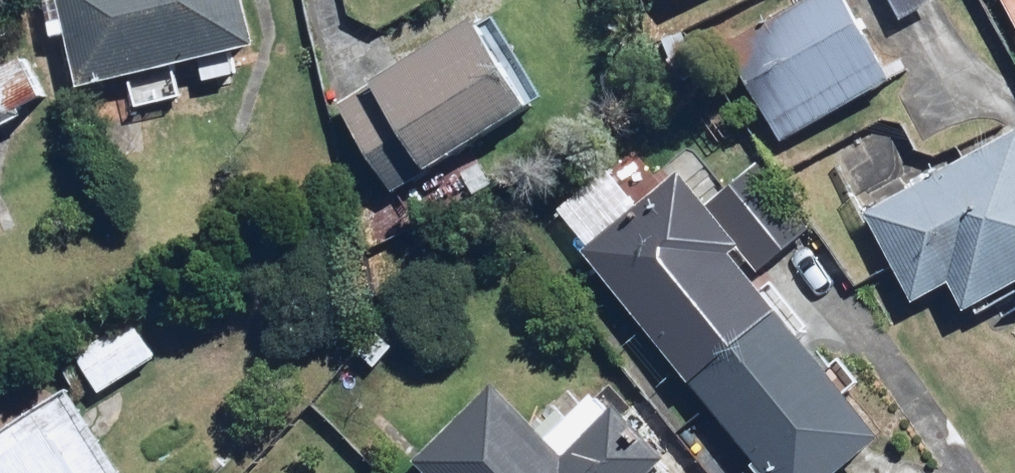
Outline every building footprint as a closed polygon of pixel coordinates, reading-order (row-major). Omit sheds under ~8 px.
[(77,88),(251,51),(240,0),(58,0),(77,88)] [(847,0),(804,0),(721,53),(779,144),(893,72),(847,0)] [(902,25),(938,3),(936,0),(886,0),(902,25)] [(1014,24),(1014,0),(1001,0),(1014,24)] [(529,104),(478,21),(332,111),(383,195),(529,104)] [(49,105),(22,55),(0,67),(0,132),(49,105)] [(865,213),(915,303),(947,286),(963,314),(1014,285),(1014,130),(865,213)] [(581,258),(763,472),(840,472),(881,438),(845,396),(862,381),(833,347),(815,362),(750,286),(818,228),(756,156),(695,207),(672,180),(581,258)] [(155,360),(131,324),(74,363),(97,399),(155,360)] [(68,384),(0,428),(0,472),(126,472),(68,384)] [(494,385),(412,460),(425,472),(657,472),(666,465),(600,392),(545,442),(494,385)]
